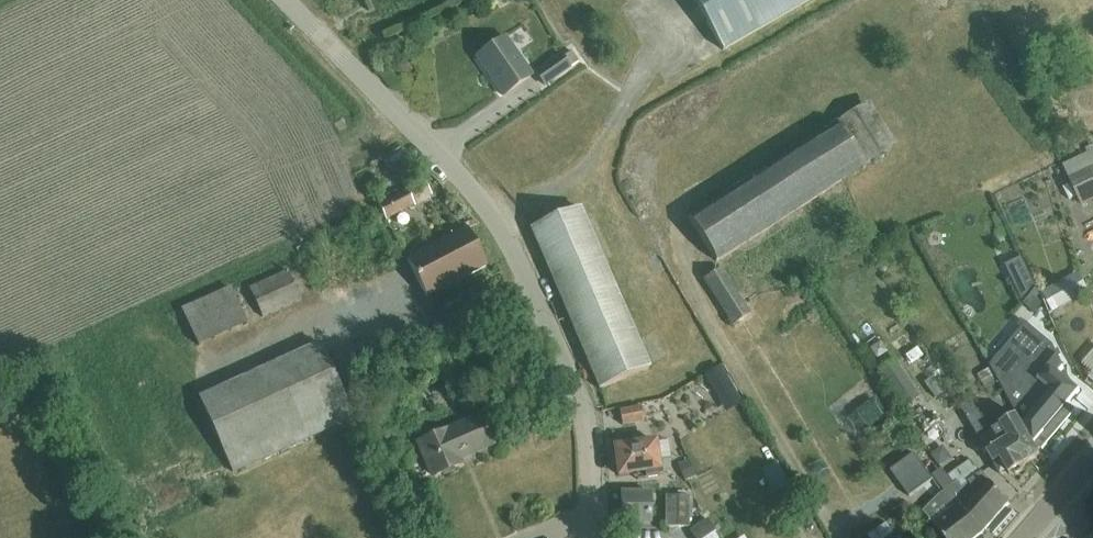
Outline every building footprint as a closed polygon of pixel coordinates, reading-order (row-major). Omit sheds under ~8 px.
[(723,50),(809,0),(694,0),(723,50)] [(476,59),(503,97),(532,77),(505,39),(476,59)] [(571,51),(561,57),(561,56),(535,74),(544,87),(579,63),(571,51)] [(869,103),(835,124),(687,218),(715,262),(897,147),(869,103)] [(1080,204),(1092,198),(1092,152),(1063,166),(1080,204)] [(423,182),(405,192),(378,206),(385,221),(431,197),(423,182)] [(531,230),(599,388),(649,367),(580,209),(531,230)] [(407,260),(426,297),(485,267),(467,230),(407,260)] [(704,280),(734,327),(751,315),(721,268),(704,280)] [(249,290),(262,319),(301,302),(288,272),(249,290)] [(1040,293),(1049,315),(1087,295),(1076,274),(1040,293)] [(180,309),(197,346),(247,324),(230,287),(180,309)] [(1044,304),(1037,289),(1023,305),(1035,315),(1044,304)] [(1019,417),(1018,418),(1029,438),(1037,452),(1040,449),(1041,450),(1054,434),(1055,436),(1061,429),(1059,428),(1064,423),(1057,417),(1078,392),(1058,375),(1063,370),(1053,348),(1028,328),(991,370),(1000,384),(1019,417)] [(201,404),(232,472),(353,418),(323,350),(201,404)] [(1083,365),(1092,374),(1089,379),(1092,382),(1092,353),(1083,365)] [(880,371),(905,408),(920,398),(894,361),(880,371)] [(984,392),(1000,384),(991,370),(977,378),(984,392)] [(723,405),(737,397),(723,374),(709,382),(723,405)] [(1029,438),(1018,418),(986,437),(984,432),(988,430),(972,402),(961,409),(1001,476),(1007,472),(1009,476),(1015,476),(1021,473),(1024,466),(1023,465),(1039,456),(1037,452),(1029,438)] [(620,412),(622,426),(644,422),(641,408),(620,412)] [(458,461),(492,447),(479,417),(418,444),(433,477),(460,465),(458,461)] [(669,440),(615,448),(615,450),(613,453),(614,463),(617,466),(619,477),(645,473),(645,479),(660,477),(660,473),(671,472),(670,459),(672,459),(669,440)] [(764,466),(782,498),(798,489),(780,458),(764,466)] [(915,460),(892,476),(909,499),(932,484),(915,460)] [(923,513),(943,537),(981,537),(1009,506),(982,474),(962,489),(957,483),(954,485),(941,467),(930,476),(942,492),(935,498),(928,502),(923,513)] [(621,523),(651,523),(651,494),(621,494),(621,523)] [(665,496),(665,527),(689,527),(689,496),(665,496)] [(694,537),(720,537),(707,519),(689,531),(694,537)] [(887,525),(868,537),(896,537),(887,525)]
